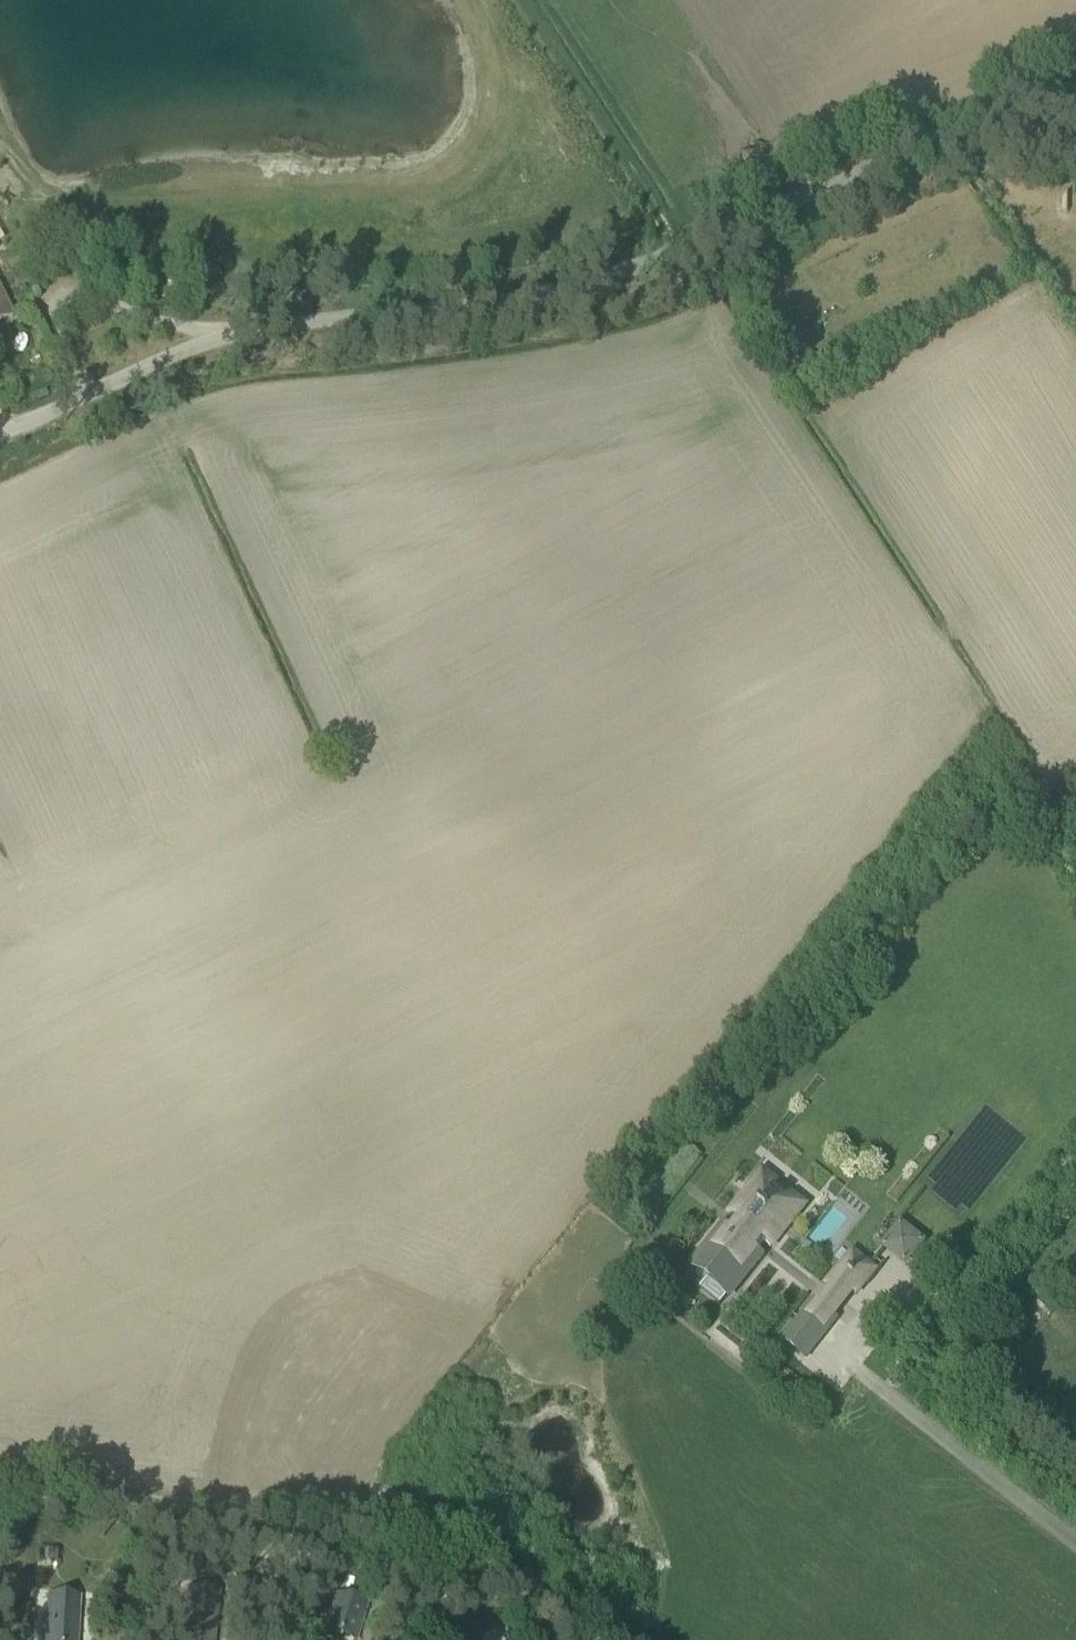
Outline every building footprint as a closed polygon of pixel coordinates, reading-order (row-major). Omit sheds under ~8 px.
[(10,240),(0,216),(0,244),(10,240)] [(5,275),(23,266),(16,251),(0,259),(0,265),(5,275)] [(13,317),(0,291),(0,323),(13,317)] [(759,1251),(765,1244),(770,1248),(775,1242),(773,1240),(784,1226),(778,1221),(792,1204),(797,1207),(798,1206),(762,1178),(747,1196),(745,1194),(729,1215),(734,1219),(728,1226),(723,1222),(711,1237),(713,1238),(694,1262),(732,1292),(750,1268),(753,1270),(764,1255),(759,1251)] [(902,1223),(885,1244),(906,1260),(923,1239),(902,1223)] [(856,1295),(875,1271),(852,1252),(825,1286),(845,1302),(852,1292),(856,1295)] [(838,1318),(814,1299),(798,1319),(822,1338),(838,1318)] [(188,1639),(214,1639),(220,1594),(187,1591),(181,1639),(188,1639)] [(80,1596),(48,1594),(45,1639),(77,1639),(80,1596)] [(326,1631),(354,1639),(357,1639),(360,1633),(368,1606),(338,1596),(329,1623),(326,1631)]
